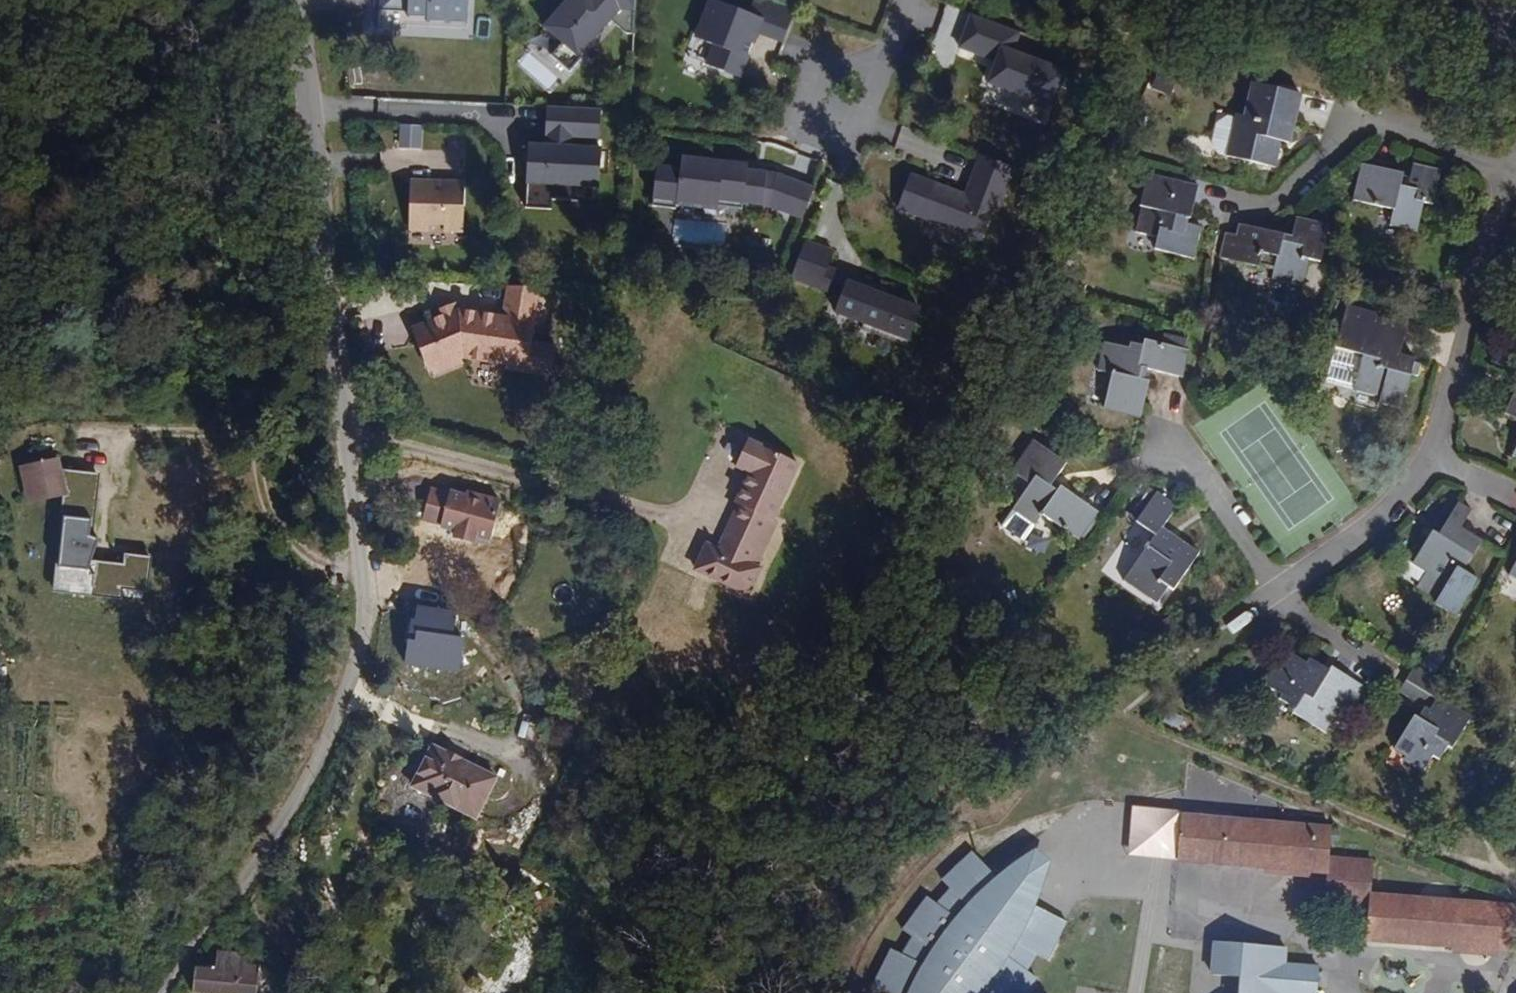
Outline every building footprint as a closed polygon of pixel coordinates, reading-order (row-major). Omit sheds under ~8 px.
[(409,0),(379,0),(379,8),(408,9),(409,0)] [(467,0),(409,0),(408,9),(408,19),(466,20),(467,0)] [(543,28),(584,60),(624,9),(636,8),(636,0),(565,0),(543,28)] [(796,11),(766,0),(757,0),(751,16),(712,1),(697,40),(716,47),(708,67),(740,79),(759,33),(784,42),(796,11)] [(1012,53),(1018,34),(972,16),(960,49),(990,60),(991,56),(998,59),(988,85),(1053,108),(1066,74),(1012,53)] [(553,92),(572,73),(537,39),(518,59),(553,92)] [(708,67),(716,47),(697,40),(689,59),(708,67)] [(1291,143),(1303,95),(1253,83),(1245,115),(1236,114),(1236,116),(1226,115),(1215,122),(1211,142),(1217,152),(1275,167),(1282,141),(1291,143)] [(601,175),(601,154),(575,152),(575,143),(600,143),(601,111),(549,109),(546,147),(530,147),(529,178),(545,179),(545,186),(580,188),(580,175),(601,175)] [(421,145),(422,128),(403,127),(402,144),(421,145)] [(982,242),(993,212),(997,213),(1013,169),(981,157),(968,190),(972,191),(969,198),(911,177),(898,209),(928,221),(964,235),(982,242)] [(821,188),(688,163),(680,204),(715,211),(718,197),(765,206),(801,225),(821,188)] [(1434,205),(1442,170),(1413,163),(1408,188),(1400,186),(1404,173),(1361,164),(1353,200),(1393,210),(1390,226),(1418,232),(1425,203),(1434,205)] [(657,166),(655,203),(675,204),(677,167),(657,166)] [(1199,257),(1207,221),(1196,219),(1203,187),(1162,177),(1163,175),(1150,172),(1146,188),(1153,190),(1159,191),(1155,207),(1149,206),(1142,204),(1136,231),(1162,237),(1159,248),(1199,257)] [(601,189),(601,175),(580,175),(580,188),(601,189)] [(465,232),(466,184),(411,183),(410,231),(465,232)] [(1155,207),(1159,191),(1153,190),(1149,206),(1155,207)] [(1321,263),(1330,225),(1297,217),(1290,244),(1283,243),(1285,234),(1239,224),(1237,234),(1226,232),(1219,258),(1274,270),(1272,278),(1304,286),(1310,260),(1321,263)] [(674,219),(673,242),(726,245),(727,222),(674,219)] [(958,248),(964,235),(928,221),(923,234),(958,248)] [(827,269),(833,254),(806,243),(793,277),(820,288),(827,269)] [(840,302),(847,284),(884,297),(886,292),(827,269),(820,288),(793,277),(791,283),(840,302)] [(920,311),(884,297),(847,284),(840,302),(836,312),(865,323),(862,331),(887,340),(893,324),(912,332),(920,311)] [(536,322),(541,288),(509,287),(505,318),(536,322)] [(460,313),(457,305),(438,313),(441,320),(460,313)] [(1403,348),(1410,321),(1347,305),(1336,348),(1364,355),(1355,391),(1381,397),(1379,403),(1403,409),(1412,375),(1420,377),(1423,364),(1415,362),(1416,359),(1408,357),(1401,355),(1403,348)] [(530,369),(533,343),(536,322),(505,318),(460,313),(441,320),(415,331),(432,372),(434,372),(436,376),(466,365),(464,360),(530,369)] [(1143,417),(1151,382),(1145,380),(1148,370),(1184,378),(1190,350),(1186,349),(1188,340),(1164,334),(1162,343),(1145,339),(1144,345),(1130,342),(1129,347),(1105,342),(1098,371),(1112,374),(1104,408),(1143,417)] [(554,377),(559,346),(533,343),(530,369),(529,374),(554,377)] [(1355,391),(1364,355),(1336,348),(1327,384),(1355,391)] [(1408,357),(1410,350),(1403,348),(1401,355),(1408,357)] [(1505,415),(1515,419),(1515,389),(1505,415)] [(1051,485),(1067,463),(1034,440),(1012,472),(1029,485),(1012,509),(1036,526),(1043,515),(1078,540),(1098,512),(1063,487),(1061,492),(1051,485)] [(772,521),(799,464),(749,441),(738,466),(753,473),(747,486),(746,485),(737,504),(739,505),(726,534),(757,549),(771,520),(772,521)] [(60,471),(58,460),(23,467),(25,481),(36,479),(41,498),(64,493),(60,471)] [(97,476),(60,471),(64,493),(65,518),(90,520),(97,476)] [(41,498),(36,479),(25,481),(30,500),(41,498)] [(490,533),(501,494),(467,485),(466,488),(450,484),(450,486),(431,481),(423,511),(441,516),(440,519),(456,523),(454,530),(472,535),(474,528),(490,533)] [(1137,523),(1159,491),(1153,487),(1131,518),(1137,523)] [(1174,591),(1201,552),(1164,527),(1179,505),(1159,491),(1137,523),(1156,536),(1140,558),(1123,582),(1157,605),(1170,588),(1174,591)] [(1464,569),(1483,540),(1462,527),(1473,510),(1458,501),(1438,534),(1432,530),(1410,563),(1424,573),(1412,592),(1433,605),(1435,602),(1456,615),(1479,579),(1464,569)] [(90,520),(65,518),(61,564),(89,566),(102,541),(87,536),(90,520)] [(1140,558),(1156,536),(1137,523),(1122,544),(1140,558)] [(757,549),(726,534),(719,549),(750,564),(757,549)] [(748,593),(759,568),(756,566),(762,551),(757,549),(750,564),(719,549),(707,544),(695,569),(748,593)] [(126,569),(89,566),(86,594),(146,601),(152,558),(127,553),(126,569)] [(89,566),(61,564),(58,591),(86,594),(89,566)] [(1367,687),(1333,667),(1330,671),(1309,658),(1307,662),(1288,651),(1280,665),(1276,663),(1264,684),(1282,695),(1279,699),(1295,708),(1292,713),(1327,734),(1342,708),(1351,714),(1367,687)] [(1452,749),(1472,716),(1439,696),(1446,684),(1415,665),(1399,692),(1425,708),(1419,717),(1414,714),(1394,747),(1404,754),(1401,759),(1423,772),(1433,756),(1439,760),(1448,746),(1452,749)] [(495,778),(433,748),(415,786),(476,817),(495,778)] [(1177,859),(1181,813),(1131,809),(1126,854),(1177,859)] [(1267,867),(1271,822),(1181,813),(1177,859),(1267,867)] [(1309,871),(1313,826),(1271,822),(1267,867),(1309,871)] [(1371,893),(1374,861),(1329,857),(1332,828),(1313,826),(1309,871),(1328,873),(1325,904),(1368,908),(1365,939),(1455,947),(1459,901),(1371,893)] [(1028,901),(1042,882),(1049,858),(1034,846),(1018,857),(998,879),(985,893),(1019,920),(1028,901)] [(1034,976),(1028,971),(1025,969),(1037,950),(1047,957),(1065,920),(1051,913),(1028,901),(1019,920),(985,893),(998,879),(970,849),(940,876),(948,886),(935,901),(924,894),(901,926),(911,934),(899,952),(888,946),(869,984),(881,992),(1022,992),(1034,976)] [(1497,951),(1501,904),(1459,901),(1455,947),(1497,951)] [(1515,949),(1515,906),(1501,904),(1497,951),(1515,953),(1515,949)] [(1319,967),(1284,964),(1285,947),(1215,940),(1212,973),(1239,976),(1237,992),(1316,992),(1319,967)] [(259,965),(252,964),(252,954),(217,951),(216,968),(196,967),(193,992),(199,992),(257,992),(259,965)]
